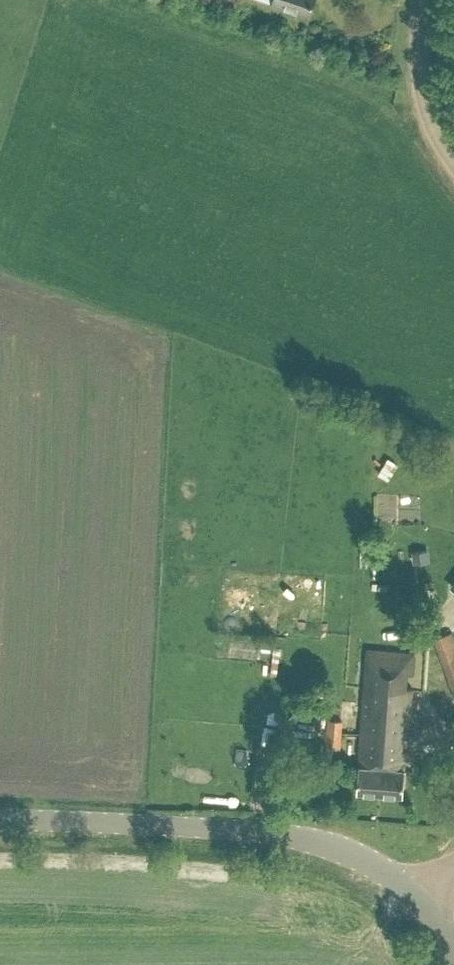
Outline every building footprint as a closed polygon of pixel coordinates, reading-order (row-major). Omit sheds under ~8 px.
[(272,1),(310,13),(315,0),(271,0),(272,1)] [(430,548),(420,549),(421,561),(431,560),(430,548)] [(434,637),(440,655),(453,650),(453,630),(434,637)] [(413,673),(415,653),(371,649),(359,790),(402,794),(406,751),(402,751),(403,735),(408,736),(412,689),(407,689),(409,673),(413,673)] [(344,719),(331,718),(328,718),(326,746),(342,747),(344,719)]
